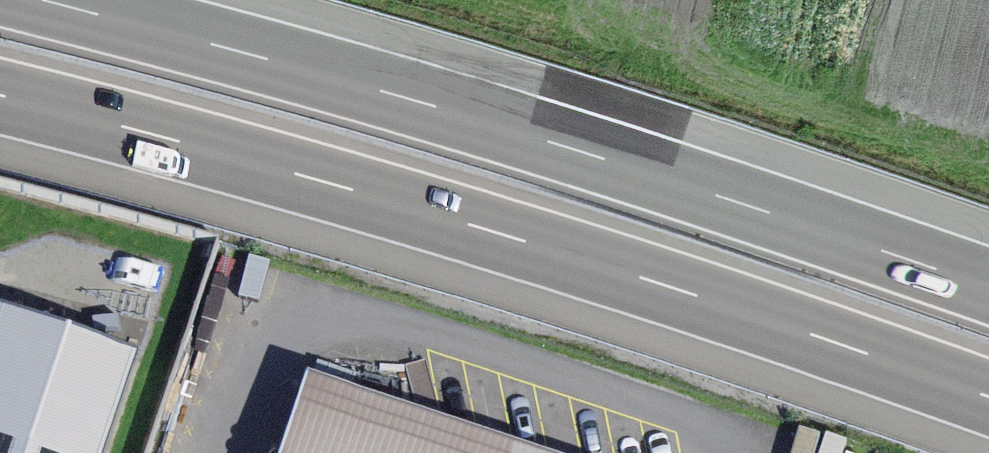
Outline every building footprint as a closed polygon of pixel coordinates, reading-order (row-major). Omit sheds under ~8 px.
[(0,311),(0,452),(103,452),(138,349),(2,304),(0,311)] [(298,390),(278,452),(500,452),(298,390)]
